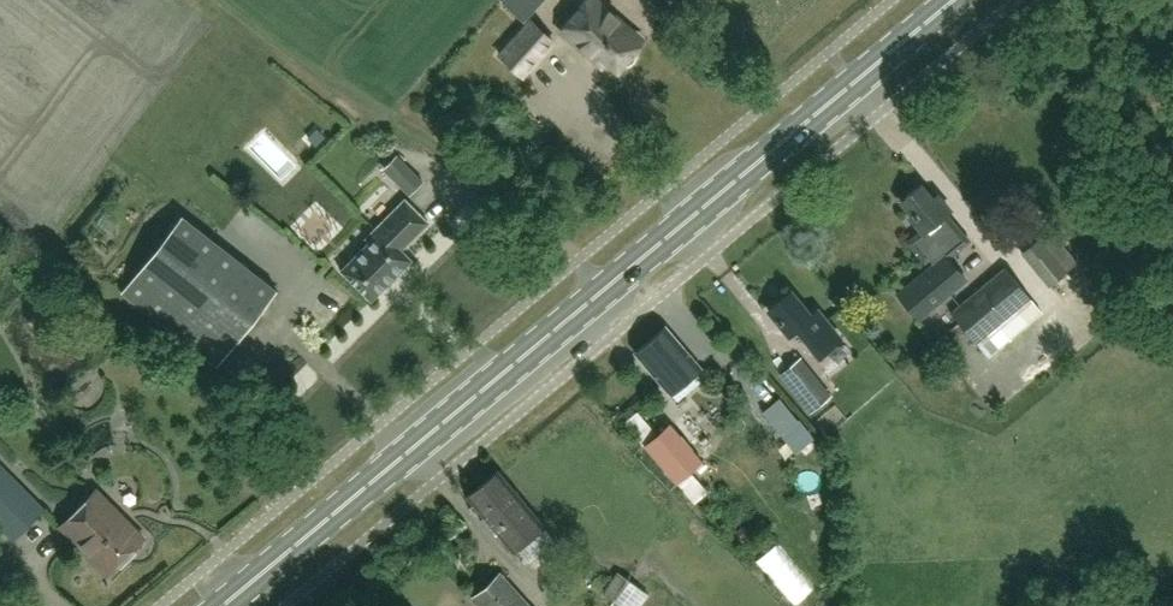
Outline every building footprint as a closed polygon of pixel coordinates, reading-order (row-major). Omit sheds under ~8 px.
[(633,49),(640,40),(594,0),(589,0),(562,31),(597,60),(602,55),(617,67),(620,64),(621,65),(623,65),(625,65),(627,65),(629,64),(631,63),(632,61),(633,60),(634,58),(634,56),(634,54),(634,52),(634,50),(633,49)] [(531,19),(501,54),(524,74),(554,39),(531,19)] [(422,181),(406,164),(393,152),(381,164),(410,193),(422,181)] [(917,321),(965,280),(937,247),(957,230),(919,185),(899,202),(911,216),(908,218),(920,232),(907,243),(923,261),(926,258),(931,265),(895,295),(917,321)] [(377,226),(401,250),(428,223),(404,199),(377,226)] [(276,289),(181,215),(121,292),(217,366),(217,367),(277,290),(276,289)] [(401,250),(377,226),(365,238),(368,241),(367,243),(342,269),(341,269),(340,270),(341,272),(342,271),(370,299),(369,299),(371,301),(372,299),(410,261),(412,260),(410,258),(410,259),(401,250)] [(1043,241),(1040,237),(1019,254),(1046,288),(1077,262),(1053,233),(1043,241)] [(1016,309),(1030,298),(1004,267),(947,311),(975,343),(977,342),(988,356),(1013,335),(1002,322),(1016,309)] [(790,291),(768,310),(789,335),(796,329),(818,355),(839,338),(816,310),(810,315),(790,291)] [(670,393),(699,368),(671,335),(641,360),(670,393)] [(812,406),(827,394),(814,379),(799,360),(784,372),(812,406)] [(643,445),(675,482),(701,460),(669,423),(643,445)] [(12,539),(13,540),(44,509),(43,508),(0,465),(0,527),(12,539)] [(513,552),(544,526),(500,475),(469,501),(513,552)] [(105,575),(143,539),(96,491),(59,527),(105,575)] [(617,571),(602,592),(622,605),(640,605),(649,594),(617,571)] [(498,572),(469,597),(477,605),(531,605),(498,572)]
